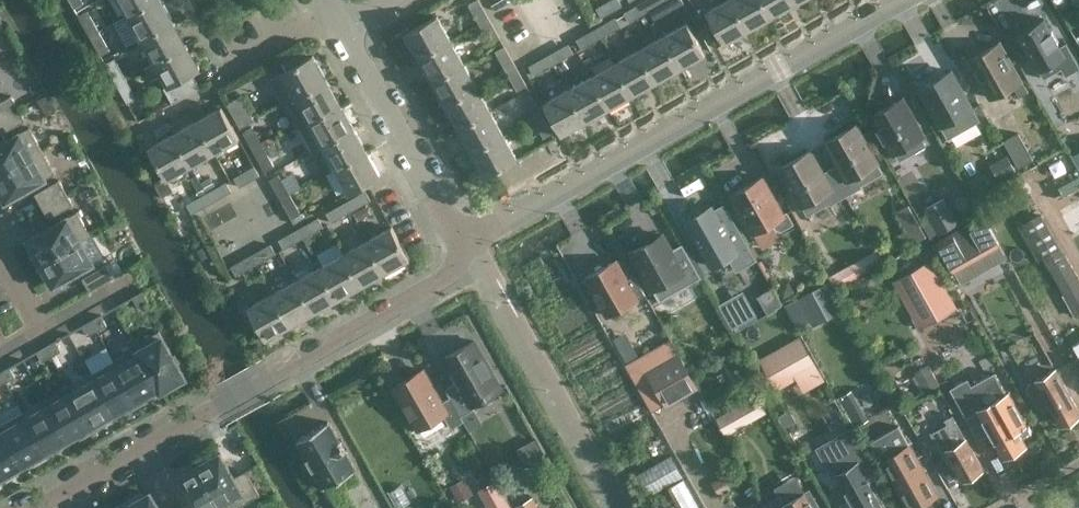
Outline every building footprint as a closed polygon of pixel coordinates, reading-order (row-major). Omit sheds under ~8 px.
[(127,14),(153,0),(119,0),(127,14)] [(162,0),(153,0),(127,14),(140,38),(173,20),(162,0)] [(480,0),(475,0),(469,3),(480,23),(490,18),(480,0)] [(620,0),(610,0),(596,7),(602,17),(623,5),(620,0)] [(649,10),(667,0),(646,0),(644,1),(649,10)] [(732,0),(724,0),(706,10),(724,43),(748,29),(732,0)] [(772,16),(763,0),(732,0),(748,29),(772,16)] [(796,2),(795,0),(763,0),(772,16),(796,2)] [(644,1),(625,12),(630,21),(649,10),(644,1)] [(90,35),(99,30),(88,10),(79,15),(90,35)] [(419,57),(452,39),(438,14),(406,32),(419,57)] [(616,16),(597,27),(602,37),(622,26),(616,16)] [(1018,32),(1044,78),(1062,68),(1066,75),(1078,68),(1078,63),(1066,41),(1060,45),(1058,42),(1059,42),(1052,30),(1051,31),(1044,17),(1018,32)] [(501,38),(490,18),(480,23),(491,43),(501,38)] [(186,44),(173,20),(140,38),(154,62),(186,44)] [(663,35),(681,67),(705,53),(687,21),(663,35)] [(597,27),(577,39),(582,48),(602,37),(597,27)] [(90,35),(101,55),(110,50),(99,30),(90,35)] [(657,80),(681,67),(663,35),(639,48),(657,80)] [(465,63),(452,39),(419,57),(433,81),(465,63)] [(574,53),(569,43),(549,54),(554,64),(574,53)] [(970,59),(992,97),(1013,85),(1020,97),(1029,91),(1022,79),(1021,80),(999,43),(970,59)] [(200,68),(186,44),(154,62),(167,86),(200,68)] [(516,65),(505,45),(495,51),(506,71),(516,65)] [(633,94),(657,80),(639,48),(615,61),(633,94)] [(327,79),(313,54),(281,72),(281,73),(270,79),(282,101),(293,95),(294,97),(327,79)] [(529,65),(529,66),(534,75),(554,64),(549,54),(529,65)] [(116,83),(126,77),(115,57),(105,63),(116,83)] [(610,107),(633,94),(615,61),(591,74),(610,107)] [(478,86),(465,63),(433,81),(446,104),(478,86)] [(518,91),(519,90),(527,85),(516,65),(506,71),(518,91)] [(951,70),(921,87),(949,137),(979,119),(951,70)] [(586,120),(610,107),(591,74),(568,88),(586,120)] [(116,83),(128,102),(137,97),(126,77),(116,83)] [(340,103),(327,79),(294,97),(295,98),(284,104),(297,127),(299,126),(340,103)] [(491,110),(478,86),(446,104),(459,128),(491,110)] [(562,134),(586,120),(568,88),(543,102),(562,134)] [(49,93),(38,99),(45,112),(56,106),(49,93)] [(543,113),(531,93),(522,98),(533,118),(543,113)] [(19,107),(11,95),(0,101),(0,118),(19,107)] [(242,95),(227,103),(241,128),(255,120),(242,95)] [(902,98),(872,115),(893,153),(895,151),(900,159),(926,144),(921,137),(923,135),(902,98)] [(353,127),(340,103),(299,126),(313,149),(353,127)] [(197,120),(215,153),(240,139),(222,106),(197,120)] [(26,120),(19,107),(0,118),(0,131),(1,134),(26,120)] [(505,134),(491,110),(459,128),(472,152),(505,134)] [(544,138),(554,132),(543,113),(533,118),(544,138)] [(191,166),(215,153),(197,120),(173,133),(191,166)] [(826,141),(839,164),(831,168),(846,195),(861,186),(860,184),(882,172),(877,162),(878,162),(856,124),(826,141)] [(42,149),(29,126),(0,143),(0,173),(42,149)] [(243,131),(254,151),(263,146),(252,126),(243,131)] [(335,169),(367,151),(353,127),(313,149),(326,173),(335,169)] [(1019,132),(1004,140),(1019,167),(1034,159),(1019,132)] [(173,133),(148,147),(167,180),(191,166),(173,133)] [(486,177),(518,159),(505,134),(472,152),(486,177)] [(275,166),(263,146),(254,151),(265,171),(275,166)] [(42,149),(0,173),(0,193),(2,192),(6,200),(55,172),(42,149)] [(810,150),(780,167),(802,205),(808,214),(830,202),(831,204),(846,195),(831,168),(823,173),(810,150)] [(381,175),(367,151),(335,169),(348,194),(381,175)] [(1009,152),(994,160),(1003,177),(1018,168),(1009,152)] [(255,165),(234,177),(240,186),(260,175),(255,165)] [(270,179),(281,199),(290,193),(279,174),(270,179)] [(732,194),(754,232),(772,221),(777,229),(780,230),(793,223),(787,212),(784,213),(763,177),(732,194)] [(42,205),(66,191),(59,178),(35,192),(42,205)] [(226,181),(207,192),(212,202),(232,191),(226,181)] [(346,201),(351,211),(371,199),(366,190),(346,201)] [(66,191),(42,205),(49,217),(73,203),(66,191)] [(212,202),(207,192),(187,204),(192,213),(212,202)] [(281,199),(292,218),(301,213),(290,193),(281,199)] [(944,198),(925,208),(939,233),(958,222),(944,198)] [(351,211),(346,201),(326,212),(331,222),(351,211)] [(372,213),(367,204),(353,211),(358,220),(372,213)] [(1060,215),(1071,235),(1078,231),(1078,204),(1060,215)] [(711,205),(686,220),(712,265),(738,251),(733,243),(745,237),(727,207),(716,213),(711,205)] [(28,238),(32,246),(28,249),(37,264),(90,233),(77,211),(28,238)] [(298,228),(304,237),(324,226),(318,216),(298,228)] [(985,216),(938,241),(954,270),(1000,244),(985,216)] [(927,235),(920,223),(897,236),(904,248),(927,235)] [(410,258),(392,226),(368,240),(385,271),(410,258)] [(304,237),(298,228),(279,239),(284,248),(304,237)] [(45,279),(50,277),(54,285),(94,262),(81,240),(91,235),(90,233),(37,264),(45,279)] [(702,276),(682,243),(671,249),(662,234),(632,251),(660,300),(702,276)] [(362,285),(385,271),(368,240),(344,253),(362,285)] [(251,254),(256,264),(276,253),(271,243),(251,254)] [(883,262),(877,250),(829,276),(836,287),(883,262)] [(1058,251),(1044,259),(1067,300),(1069,299),(1078,316),(1078,289),(1058,251)] [(338,298),(362,285),(344,253),(320,267),(338,298)] [(256,264),(251,254),(231,266),(237,275),(256,264)] [(921,330),(959,308),(932,259),(893,281),(921,330)] [(616,260),(586,277),(607,315),(645,293),(635,274),(627,279),(616,260)] [(83,277),(90,290),(114,276),(107,263),(83,277)] [(314,311),(338,298),(320,267),(296,280),(314,311)] [(789,279),(776,286),(783,298),(796,292),(789,279)] [(290,325),(314,311),(296,280),(273,293),(290,325)] [(828,280),(798,297),(813,325),(844,309),(828,280)] [(763,293),(770,305),(782,299),(775,286),(763,293)] [(149,301),(143,290),(141,291),(141,292),(133,297),(139,307),(149,301)] [(755,315),(742,292),(720,305),(733,328),(755,315)] [(273,293),(248,307),(266,339),(290,325),(273,293)] [(92,320),(98,330),(107,324),(102,315),(92,320)] [(88,335),(98,330),(92,320),(83,326),(88,335)] [(136,344),(162,390),(186,377),(159,330),(136,344)] [(626,332),(614,338),(627,361),(639,354),(626,332)] [(761,358),(778,388),(817,366),(800,336),(761,358)] [(648,373),(666,403),(696,386),(669,339),(652,350),(661,366),(648,373)] [(446,388),(450,396),(461,415),(475,408),(473,405),(502,388),(475,340),(445,357),(458,381),(446,388)] [(56,341),(47,346),(52,355),(62,350),(56,341)] [(154,397),(151,392),(160,387),(161,390),(162,390),(136,344),(135,344),(137,347),(115,360),(140,405),(154,397)] [(43,361),(52,355),(47,346),(37,351),(43,361)] [(114,413),(124,407),(126,412),(140,405),(115,360),(92,373),(114,413)] [(925,391),(939,383),(930,366),(916,374),(925,391)] [(1,372),(6,382),(16,376),(10,367),(1,372)] [(1055,368),(1034,379),(1035,380),(1028,384),(1027,388),(1036,405),(1041,407),(1048,402),(1061,425),(1078,415),(1078,412),(1055,368)] [(464,420),(461,415),(450,396),(442,401),(424,369),(394,386),(418,429),(444,414),(451,427),(464,420)] [(69,386),(94,431),(108,423),(105,418),(114,413),(92,373),(91,373),(94,379),(73,391),(70,385),(69,386)] [(1025,444),(1016,429),(1025,424),(1014,403),(1011,404),(999,382),(981,392),(971,375),(950,387),(962,408),(972,401),(1003,457),(1025,444)] [(869,378),(837,394),(854,426),(885,410),(869,378)] [(69,439),(78,433),(81,438),(94,431),(69,386),(46,399),(69,439)] [(726,433),(766,410),(757,394),(717,417),(726,433)] [(23,411),(49,456),(62,449),(59,444),(69,439),(46,399),(23,411)] [(23,465),(32,459),(35,464),(49,456),(23,411),(0,424),(23,465)] [(954,464),(955,465),(963,480),(982,469),(952,414),(944,418),(947,423),(930,433),(949,467),(954,464)] [(325,487),(356,469),(329,421),(297,439),(325,487)] [(3,482),(16,475),(14,470),(23,465),(0,424),(0,425),(0,477),(3,482)] [(855,507),(886,507),(874,486),(873,486),(867,475),(868,475),(864,469),(873,464),(852,427),(837,436),(853,464),(837,473),(847,491),(849,490),(853,497),(850,499),(855,507)] [(910,444),(883,459),(910,507),(912,507),(938,494),(910,444)] [(213,456),(211,452),(196,461),(222,507),(235,507),(260,494),(246,469),(234,476),(221,452),(213,456)] [(636,476),(647,495),(682,475),(671,456),(636,476)] [(182,474),(175,478),(188,502),(178,507),(222,507),(196,461),(180,470),(182,474)] [(466,475),(451,483),(461,499),(475,491),(466,475)] [(724,475),(712,482),(720,495),(732,488),(724,475)] [(684,479),(669,487),(681,507),(701,507),(684,479)] [(810,488),(785,502),(780,494),(765,503),(768,507),(821,507),(810,488)] [(151,492),(143,496),(141,492),(125,501),(130,507),(160,507),(151,492)] [(490,505),(492,507),(511,507),(513,507),(506,495),(490,505)] [(532,497),(516,505),(518,507),(538,507),(532,497)]
